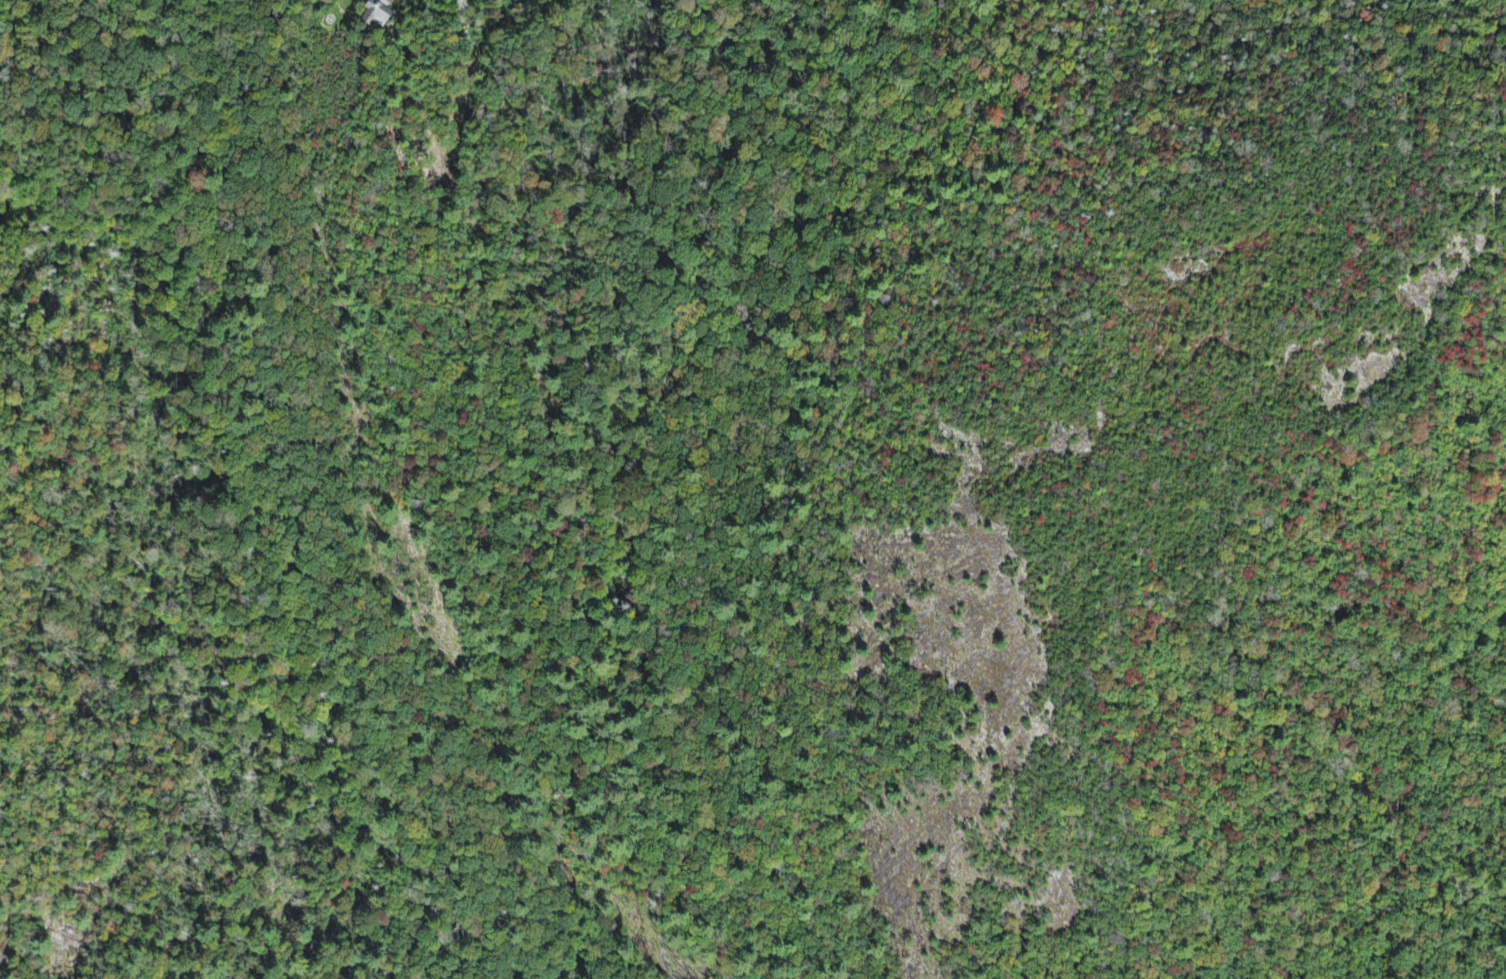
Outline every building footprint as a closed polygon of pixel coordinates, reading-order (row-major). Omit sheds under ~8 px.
[(394,16),(387,11),(394,1),(394,0),(374,0),(361,20),(383,34),(394,16)]
